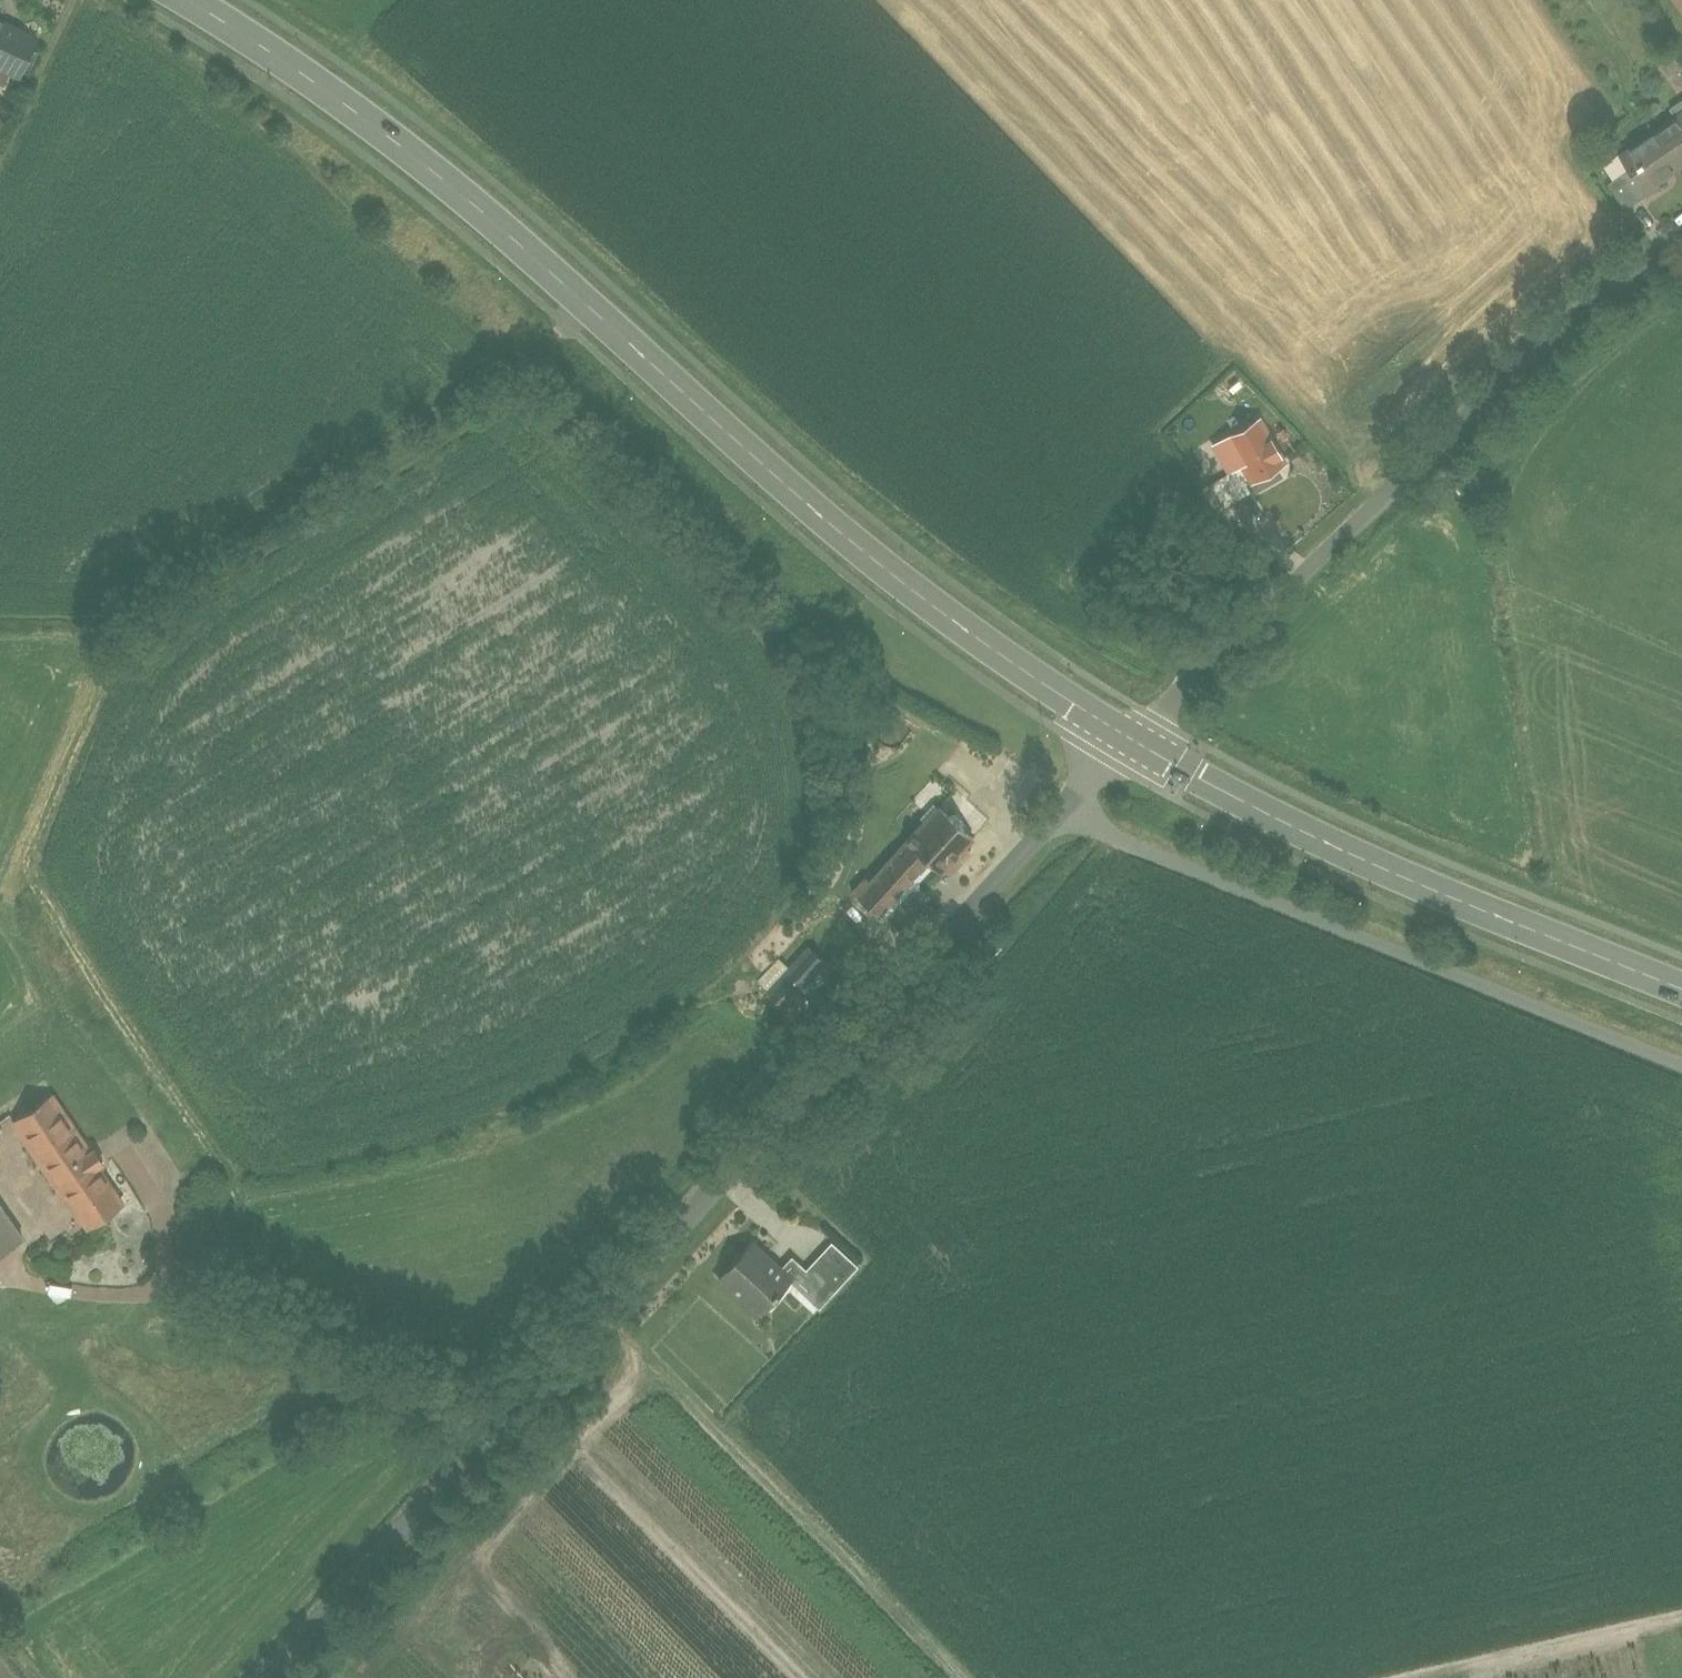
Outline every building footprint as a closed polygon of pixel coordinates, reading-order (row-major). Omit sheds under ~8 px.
[(0,17),(0,64),(28,78),(47,41),(0,17)] [(8,127),(0,104),(0,130),(8,127)] [(1656,132),(1680,167),(1681,165),(1681,115),(1656,132)] [(1680,167),(1656,132),(1622,156),(1620,153),(1604,165),(1614,180),(1609,184),(1627,209),(1661,186),(1658,182),(1680,167)] [(1266,417),(1232,436),(1258,483),(1292,464),(1266,417)] [(951,803),(916,844),(921,848),(939,864),(949,873),(953,868),(959,873),(981,848),(975,842),(984,832),(951,803)] [(921,848),(881,895),(898,910),(939,864),(921,848)] [(811,944),(788,965),(781,958),(759,978),(783,1005),(829,964),(811,944)] [(17,1117),(84,1219),(122,1194),(54,1092),(17,1117)] [(21,1232),(0,1199),(0,1246),(21,1232)] [(751,1244),(719,1280),(762,1318),(794,1283),(818,1304),(857,1260),(833,1238),(808,1265),(796,1254),(781,1271),(751,1244)]
